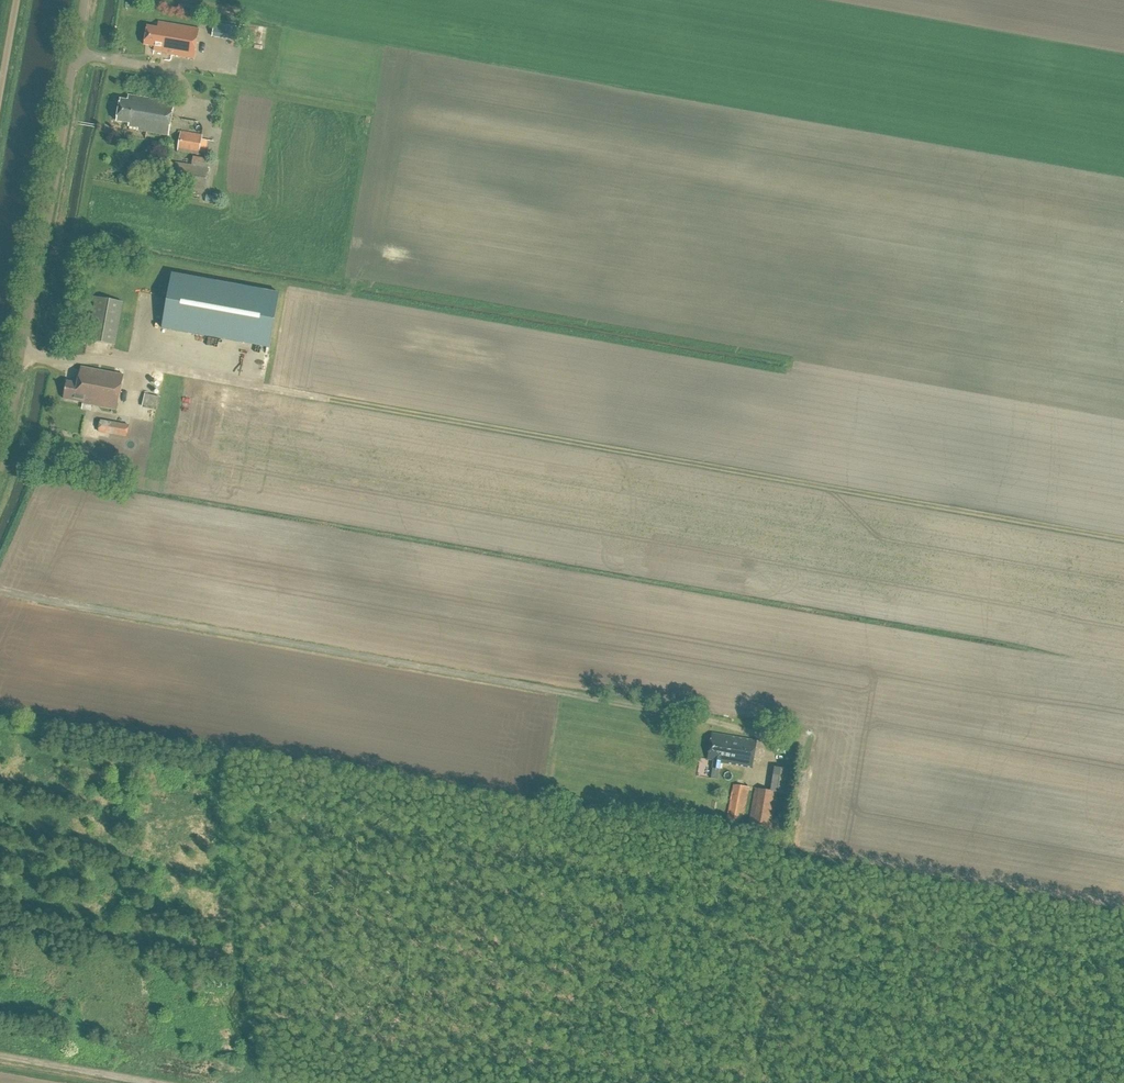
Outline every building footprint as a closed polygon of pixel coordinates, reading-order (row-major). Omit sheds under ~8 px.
[(154,51),(194,58),(199,29),(159,22),(158,27),(148,25),(144,45),(154,46),(154,51)] [(169,135),(174,103),(128,96),(127,100),(120,99),(116,121),(129,123),(128,126),(138,128),(138,130),(169,135)] [(203,135),(180,131),(177,152),(206,156),(208,140),(202,139),(203,135)] [(209,167),(208,167),(209,160),(193,157),(192,165),(175,162),(172,184),(205,189),(209,167)] [(219,197),(206,195),(205,202),(218,204),(219,197)] [(270,348),(280,293),(172,273),(162,329),(270,348)] [(116,345),(124,302),(94,297),(87,339),(116,345)] [(91,403),(91,405),(118,410),(124,375),(80,367),(78,382),(67,381),(64,398),(91,403)] [(142,407),(157,411),(160,397),(145,393),(142,407)] [(96,431),(125,436),(127,425),(98,420),(96,431)] [(712,760),(711,767),(719,769),(720,762),(752,768),(757,740),(712,732),(707,759),(712,760)] [(726,824),(741,827),(749,788),(734,785),(726,824)] [(771,829),(777,793),(770,791),(755,789),(749,825),(771,829)]
